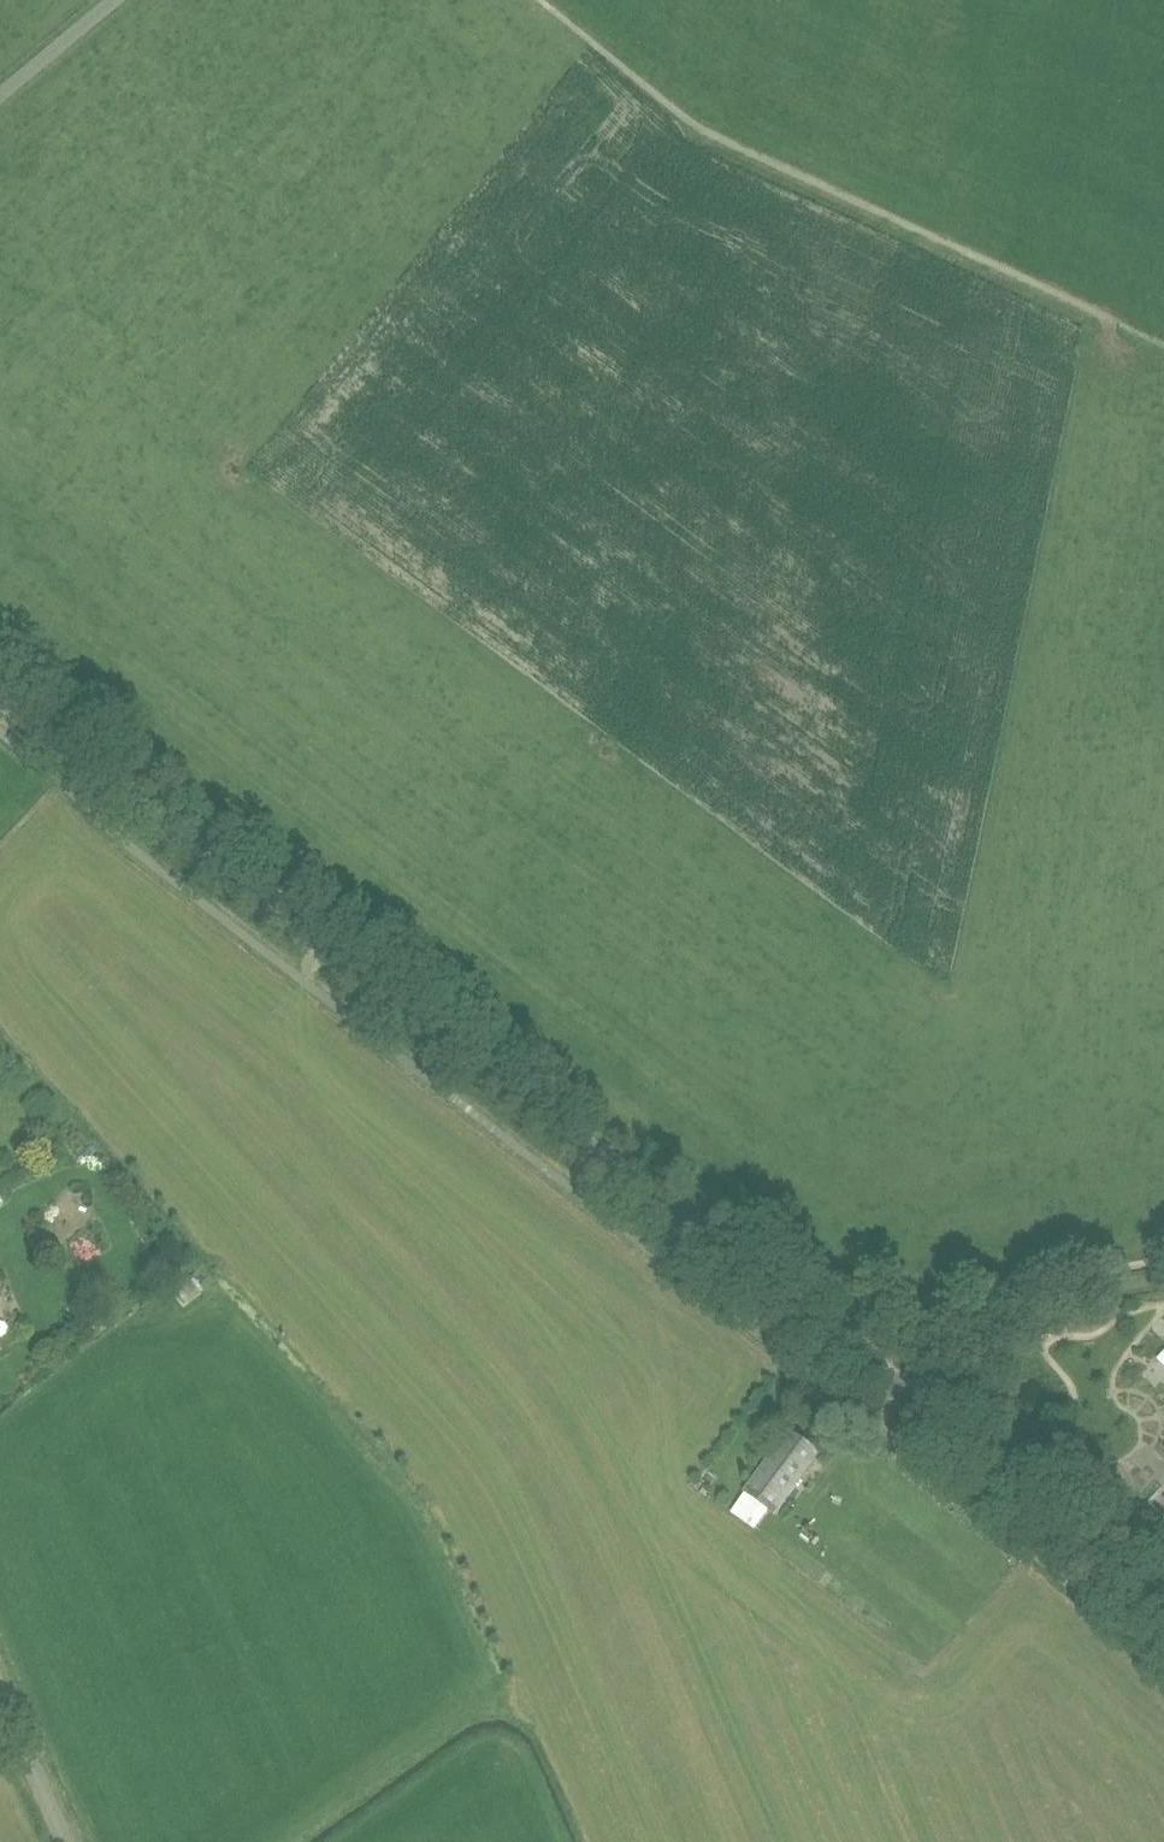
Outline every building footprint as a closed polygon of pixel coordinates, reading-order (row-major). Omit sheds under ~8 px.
[(1163,1357),(1163,1332),(1145,1340),(1154,1361),(1163,1357)] [(789,1429),(744,1491),(775,1514),(820,1452),(789,1429)] [(1139,1458),(1162,1482),(1163,1480),(1163,1453),(1155,1443),(1139,1458)]
